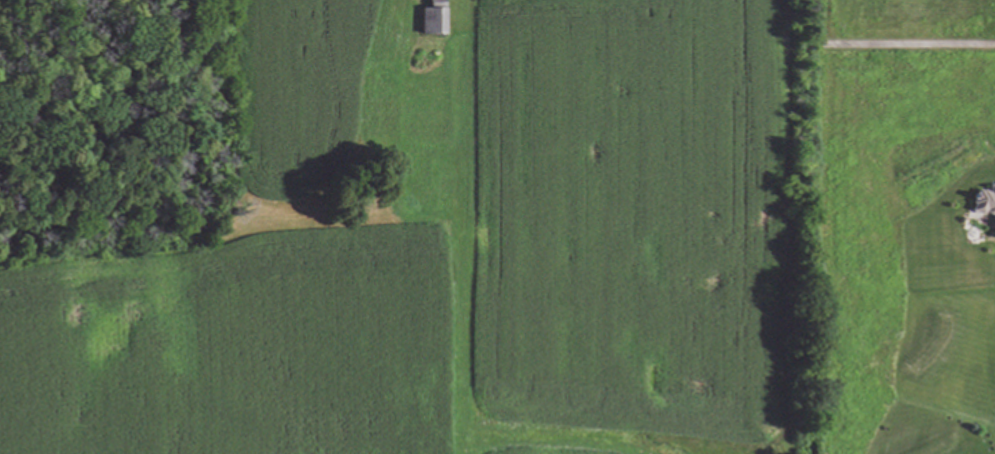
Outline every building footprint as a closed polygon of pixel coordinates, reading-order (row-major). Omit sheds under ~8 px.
[(420,34),(445,34),(445,0),(429,0),(429,7),(420,7),(420,34)]
